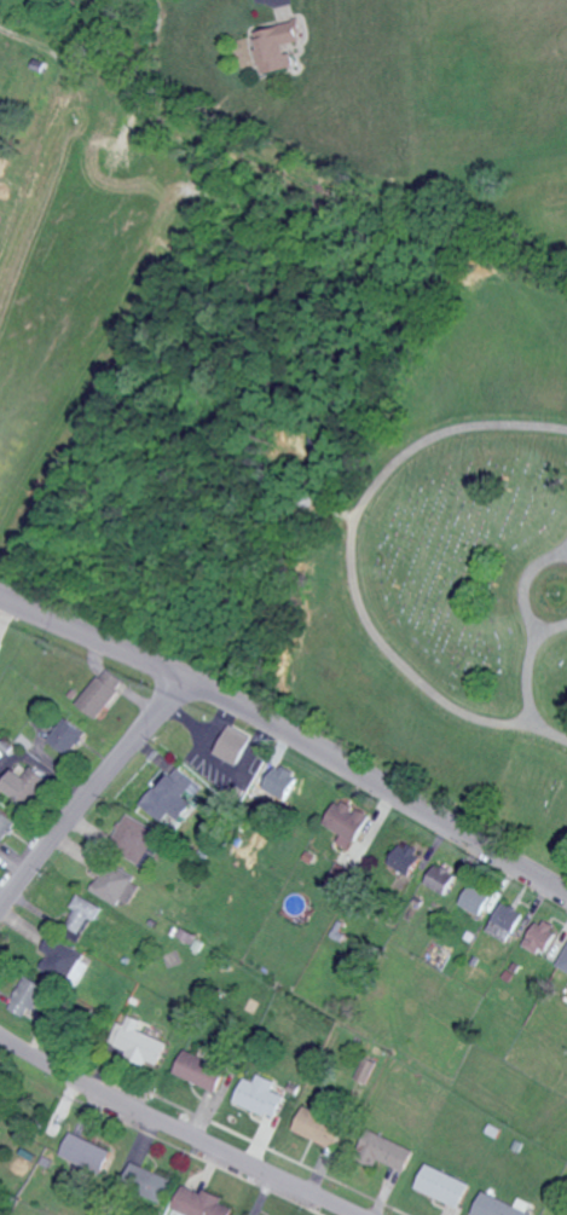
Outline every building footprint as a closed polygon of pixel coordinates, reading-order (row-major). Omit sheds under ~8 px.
[(293,66),(288,44),(302,40),(298,20),(256,30),(265,72),(293,66)] [(124,681),(106,667),(78,704),(96,718),(124,681)] [(48,743),(70,757),(87,732),(65,718),(48,743)] [(215,753),(255,774),(263,758),(256,755),(263,743),(230,725),(215,753)] [(28,772),(18,764),(1,786),(17,798),(10,807),(24,817),(52,780),(33,765),(28,772)] [(265,786),(286,800),(301,777),(281,764),(265,786)] [(163,821),(169,813),(180,821),(195,800),(185,793),(194,781),(172,765),(142,806),(163,821)] [(326,825),(343,833),(338,843),(351,850),(370,814),(356,807),(357,807),(340,798),(326,825)] [(17,819),(0,809),(0,837),(5,840),(17,819)] [(111,847),(144,862),(158,829),(125,814),(111,847)] [(423,854),(401,843),(389,864),(411,876),(423,854)] [(94,873),(99,875),(91,891),(120,905),(135,875),(101,858),(94,873)] [(424,883),(446,893),(456,874),(433,864),(424,883)] [(491,893),(468,884),(459,905),(482,915),(491,893)] [(92,919),(96,921),(103,907),(79,894),(71,907),(76,910),(67,926),(83,935),(92,919)] [(510,941),(522,912),(501,903),(488,932),(510,941)] [(557,929),(536,919),(524,946),(545,955),(557,929)] [(84,955),(52,936),(42,951),(50,956),(43,966),(68,981),(84,955)] [(566,971),(566,947),(557,967),(566,971)] [(47,987),(27,977),(11,1009),(31,1019),(47,987)] [(138,1030),(142,1021),(129,1016),(117,1044),(129,1050),(127,1054),(158,1067),(168,1043),(138,1030)] [(174,1074),(215,1092),(226,1068),(184,1050),(174,1074)] [(376,1063),(363,1057),(353,1078),(366,1084),(376,1063)] [(233,1101),(274,1120),(284,1097),(271,1091),(275,1082),(257,1074),(253,1082),(244,1078),(233,1101)] [(335,1149),(345,1125),(303,1107),(292,1130),(335,1149)] [(402,1174),(413,1150),(368,1130),(357,1153),(402,1174)] [(112,1149),(70,1134),(62,1156),(104,1172),(112,1149)] [(163,1202),(172,1180),(132,1162),(122,1185),(163,1202)] [(470,1184),(426,1164),(415,1189),(459,1208),(470,1184)] [(233,1207),(220,1203),(223,1197),(202,1189),(201,1192),(181,1185),(172,1210),(186,1214),(230,1214),(233,1207)] [(533,1214),(483,1191),(473,1214),(533,1214)]
